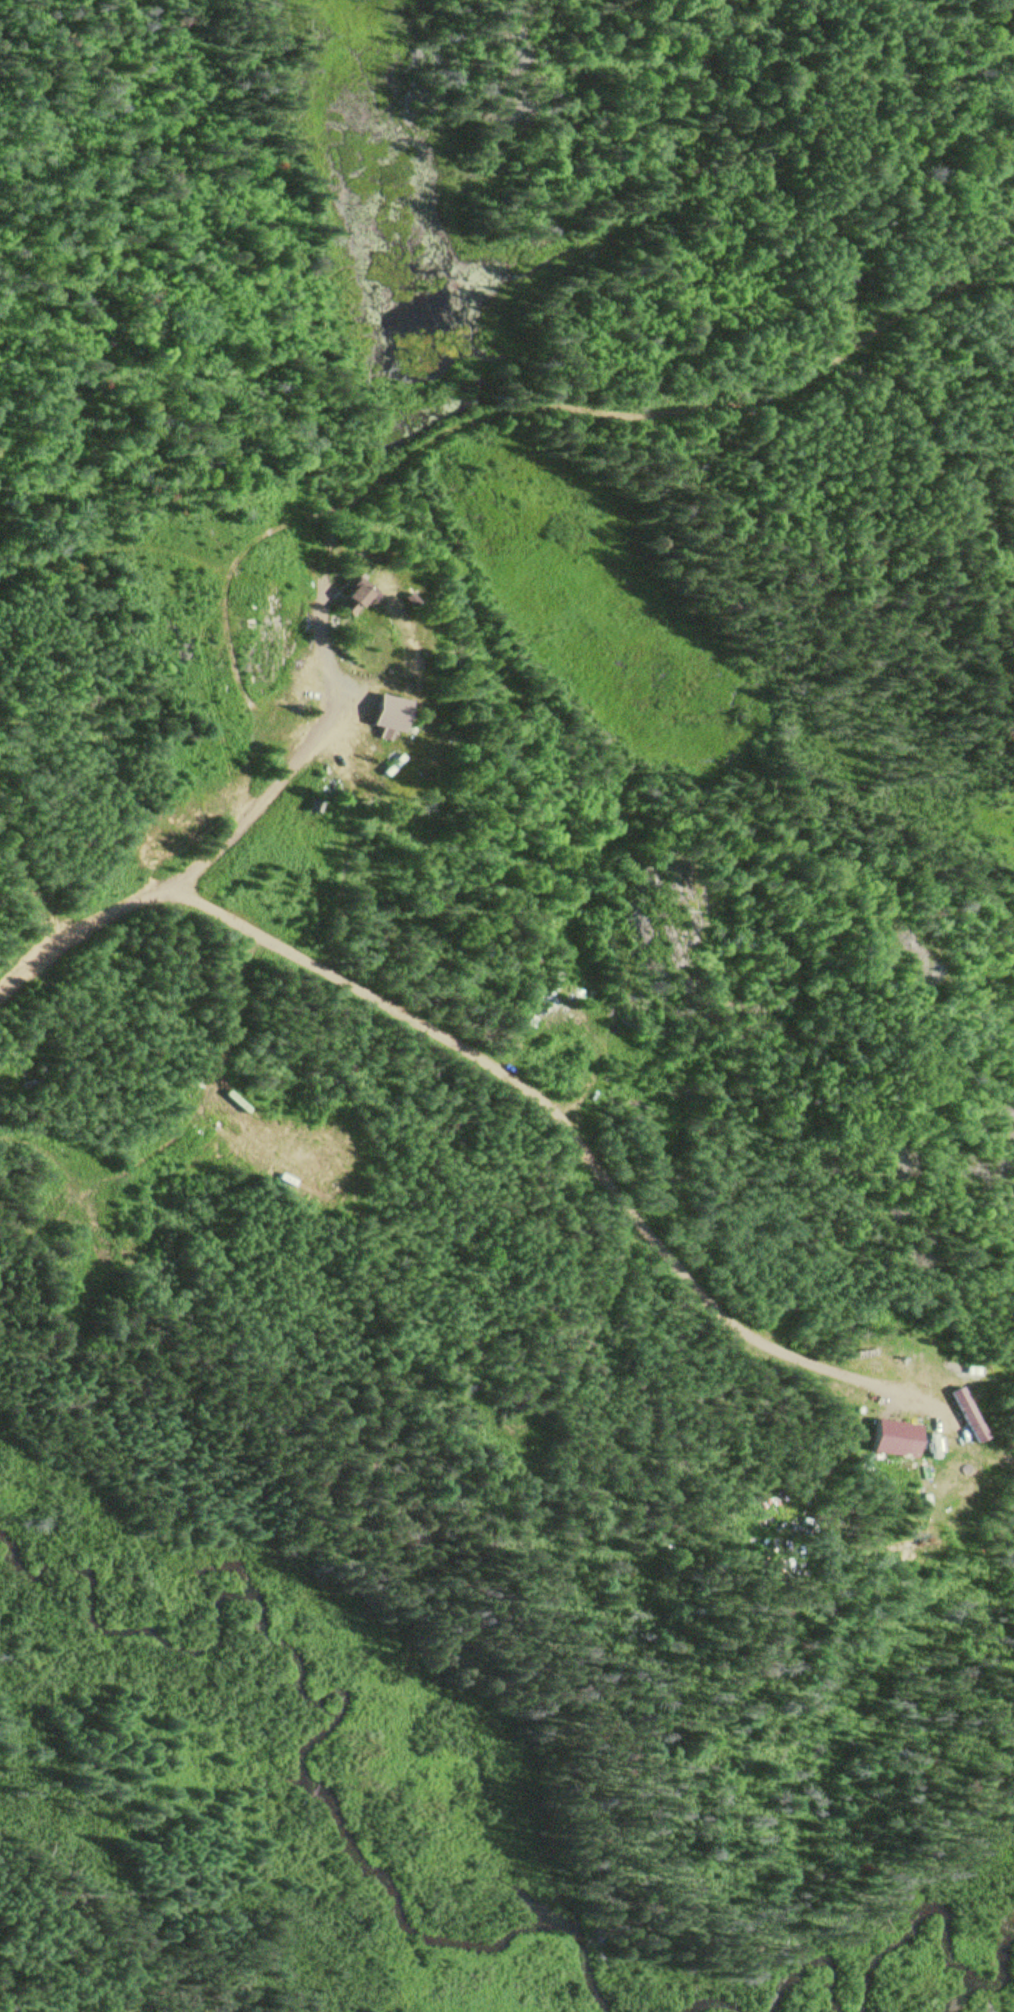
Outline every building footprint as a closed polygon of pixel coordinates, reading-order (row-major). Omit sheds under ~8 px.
[(330,605),(348,617),(367,588),(349,576),(330,605)] [(406,701),(376,693),(368,725),(397,733),(406,701)] [(562,974),(551,968),(529,1009),(540,1015),(562,974)] [(191,1124),(214,1133),(216,1127),(193,1117),(191,1124)] [(258,1155),(246,1147),(241,1155),(253,1163),(258,1155)] [(866,1451),(891,1454),(890,1469),(912,1471),(917,1422),(870,1417),(866,1451)] [(964,1478),(967,1454),(954,1452),(956,1429),(935,1426),(929,1474),(964,1478)]
